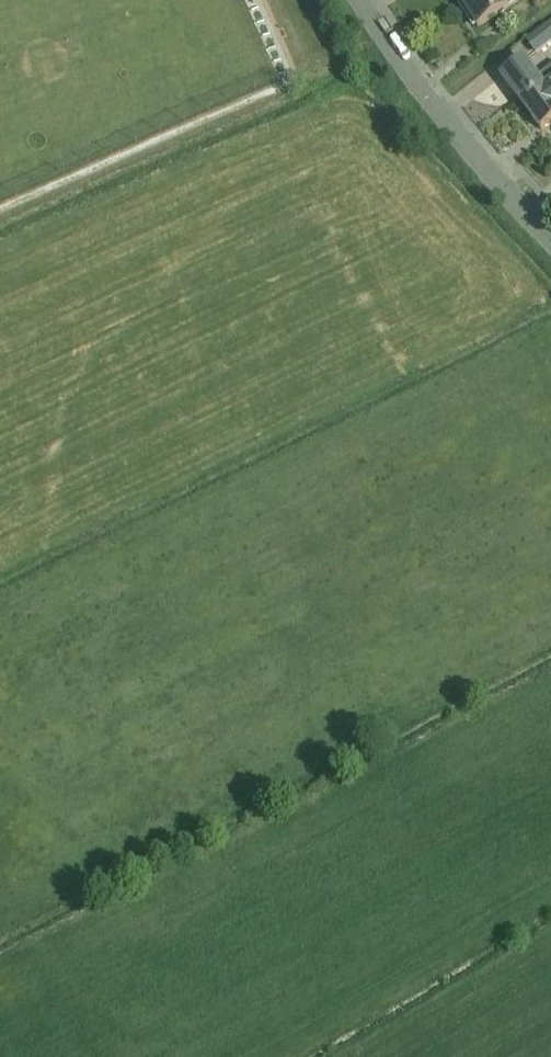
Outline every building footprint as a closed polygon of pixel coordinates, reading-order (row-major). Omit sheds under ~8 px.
[(461,3),(478,28),(510,8),(521,0),(465,0),(461,3)] [(526,42),(535,54),(550,43),(550,30),(548,25),(526,42)] [(526,110),(550,91),(550,67),(538,78),(524,60),(502,77),(526,110)] [(526,110),(542,131),(550,125),(550,91),(526,110)]
